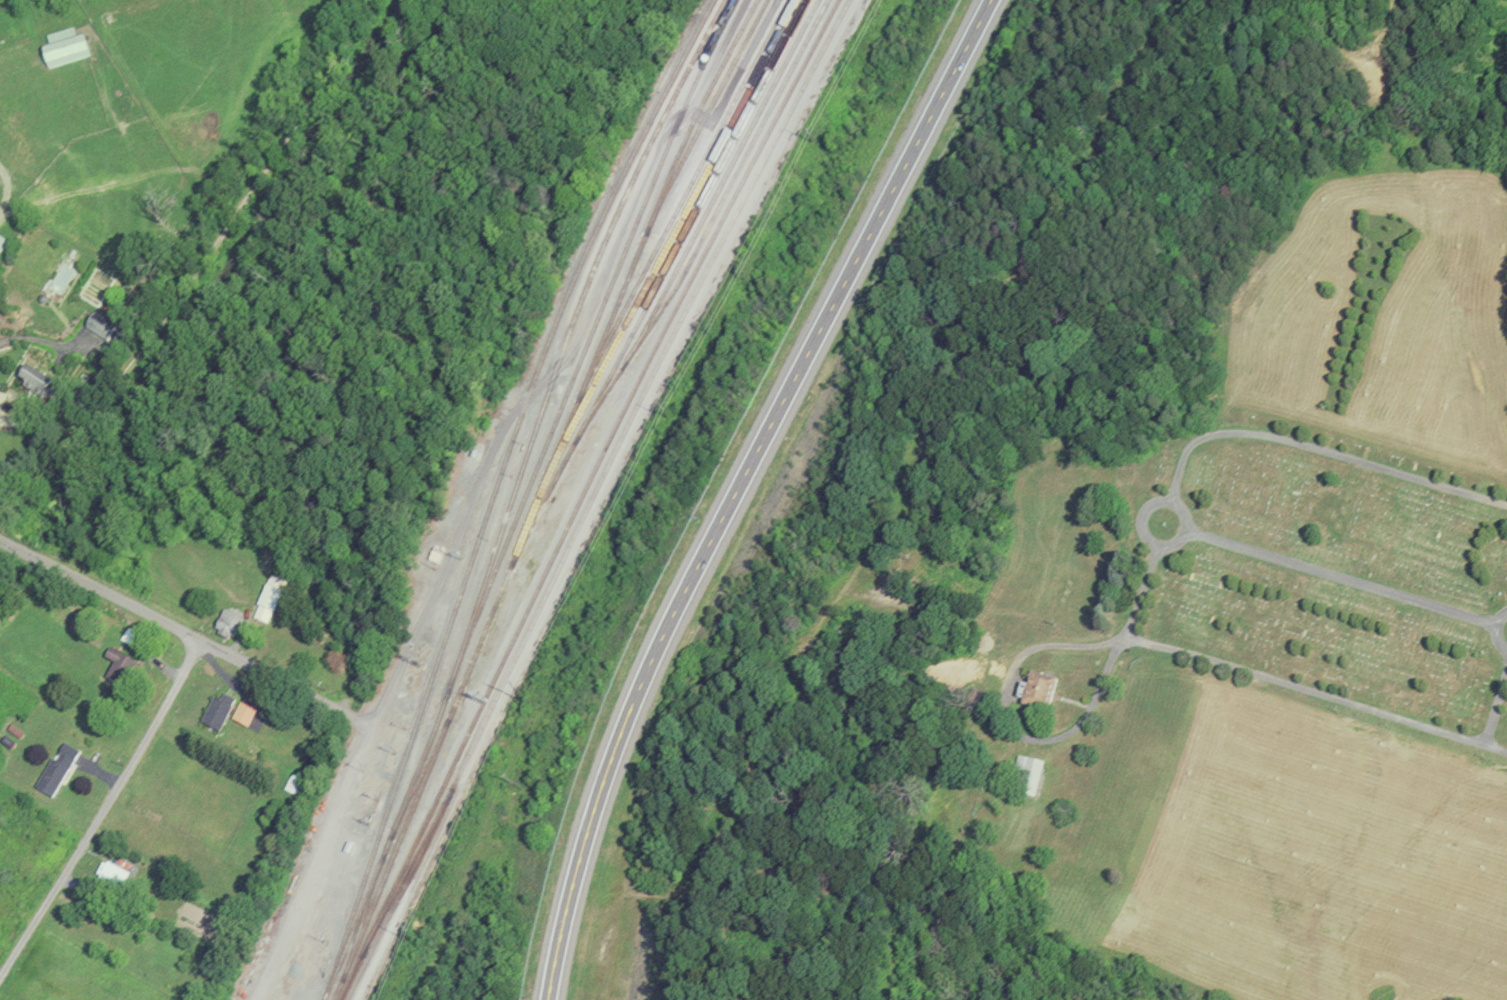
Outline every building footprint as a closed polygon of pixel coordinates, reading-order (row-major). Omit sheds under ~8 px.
[(116,327),(100,307),(85,320),(101,339),(116,327)] [(438,562),(441,555),(431,550),(427,558),(438,562)] [(257,604),(268,573),(284,579),(272,610),(257,604)] [(222,605),(240,614),(228,640),(216,635),(217,628),(212,626),(222,605)] [(118,637),(132,645),(140,633),(127,624),(118,637)] [(102,654),(108,644),(128,656),(114,681),(103,674),(111,659),(102,654)] [(1016,698),(1047,707),(1055,678),(1024,669),(1016,698)] [(197,724),(221,733),(235,697),(221,692),(219,698),(209,694),(197,724)] [(240,702),(255,709),(246,728),(231,720),(240,702)] [(51,797),(80,752),(62,740),(33,785),(51,797)] [(1043,761),(1020,754),(1009,790),(1032,797),(1043,761)] [(286,788),(293,774),(304,780),(297,794),(286,788)] [(102,858),(129,872),(121,887),(94,873),(102,858)]
